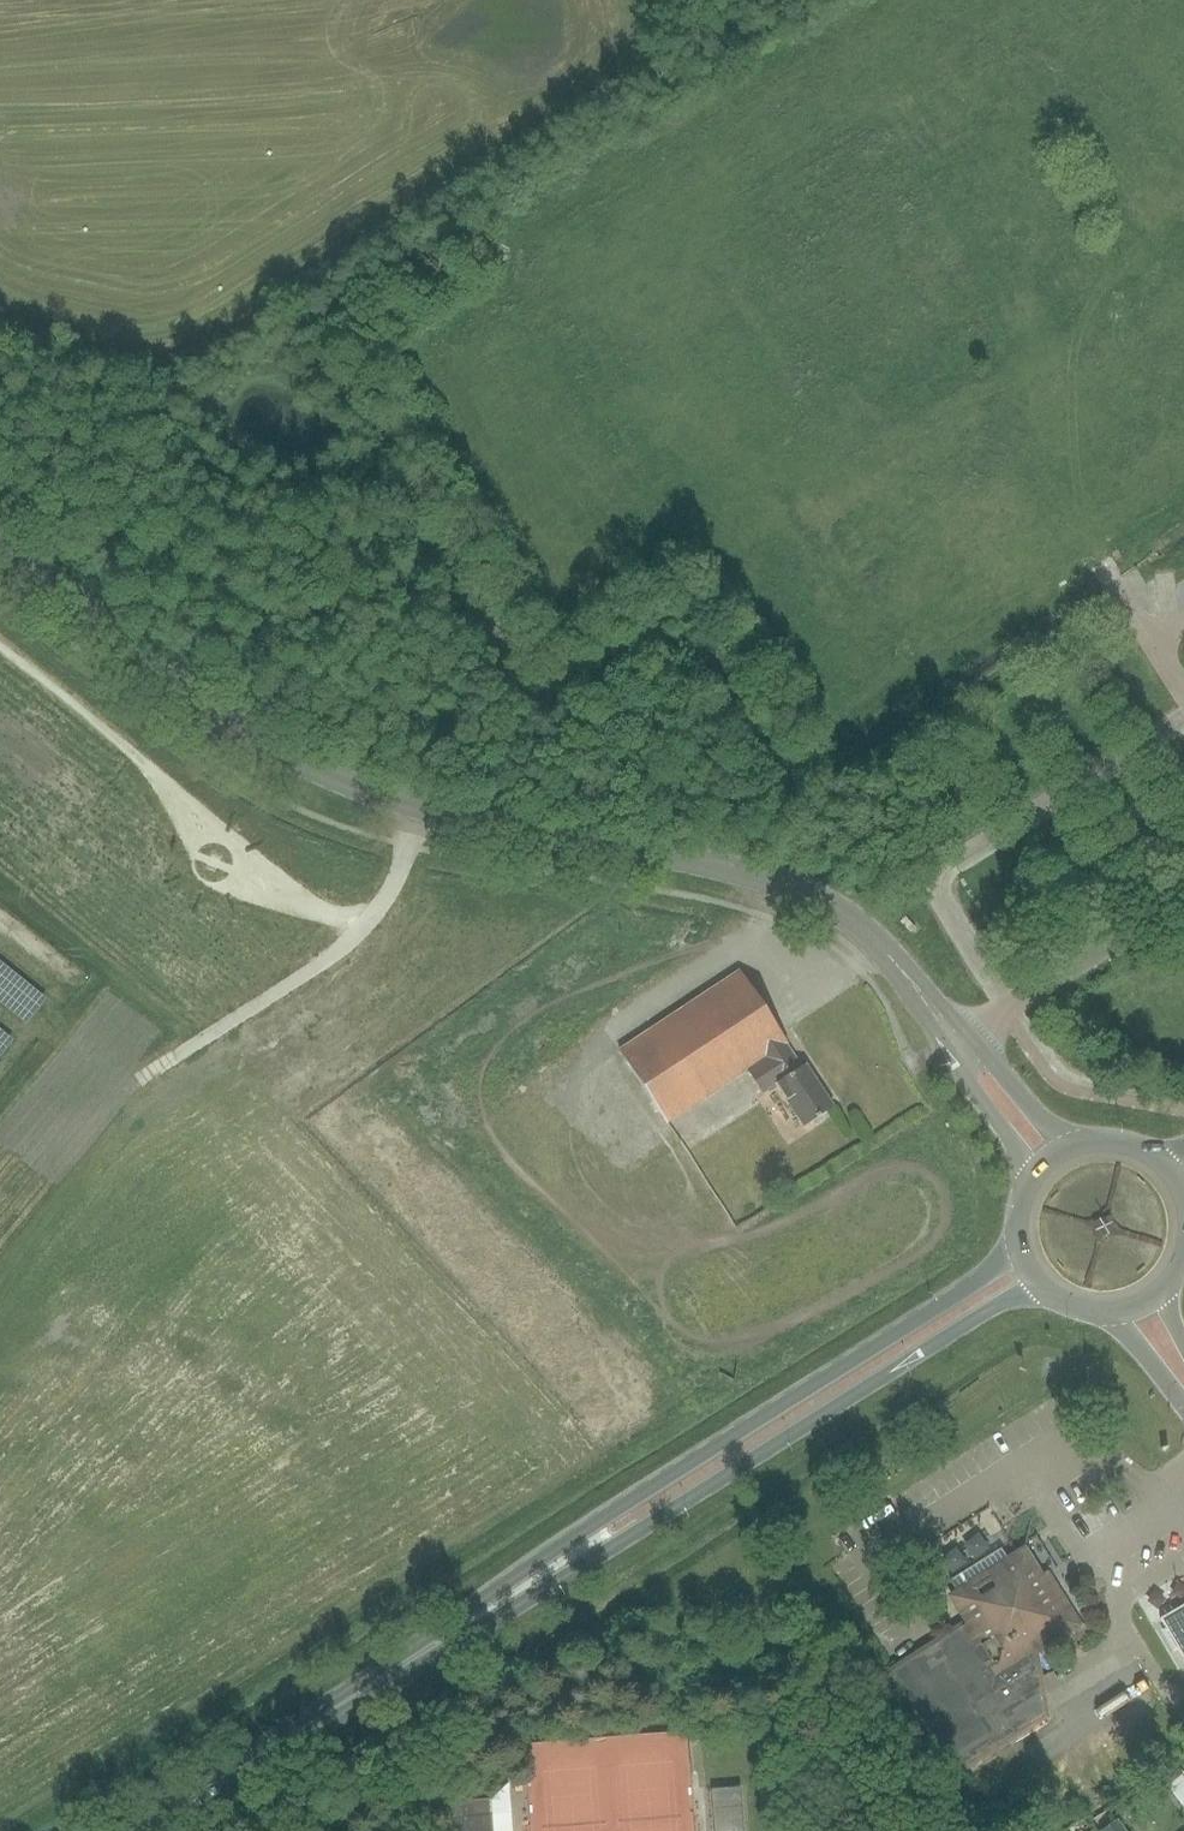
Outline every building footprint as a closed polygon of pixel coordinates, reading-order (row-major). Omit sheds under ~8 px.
[(892,32),(887,40),(900,47),(905,39),(892,32)] [(887,40),(882,48),(895,56),(900,47),(887,40)] [(678,149),(669,152),(675,166),(684,162),(678,149)] [(669,152),(661,156),(666,169),(675,166),(669,152)] [(1039,206),(1033,214),(1045,223),(1050,215),(1039,206)] [(566,212),(558,218),(568,229),(575,223),(566,212)] [(1032,216),(1027,222),(1039,230),(1045,223),(1033,214),(1032,216)] [(558,218),(551,225),(561,235),(568,229),(558,218)] [(1027,222),(1022,230),(1033,238),(1039,230),(1027,222)] [(1022,230),(1016,237),(1028,246),(1033,238),(1022,230)] [(1016,237),(1010,245),(1022,254),(1028,246),(1016,237)] [(1077,274),(1068,276),(1070,290),(1079,288),(1077,274)] [(1068,276),(1058,277),(1060,291),(1067,290),(1070,290),(1068,276)] [(1058,277),(1049,279),(1051,293),(1060,291),(1058,277)] [(1049,279),(1039,280),(1041,294),(1051,293),(1049,279)] [(1039,280),(1030,282),(1032,296),(1041,294),(1039,280)] [(822,345),(813,347),(817,361),(826,359),(822,345)] [(813,347),(803,350),(807,364),(817,361),(813,347)] [(803,350),(794,353),(798,367),(807,364),(803,350)] [(787,355),(785,355),(789,369),(798,367),(794,353),(787,355)] [(785,355),(776,358),(780,372),(789,369),(785,355)] [(838,380),(832,387),(844,396),(850,388),(838,380)] [(832,387),(827,395),(838,404),(844,396),(832,387)] [(827,395),(821,403),(832,411),(838,404),(827,395)] [(821,403),(815,410),(827,419),(828,417),(832,411),(821,403)] [(815,410),(809,418),(821,427),(827,419),(815,410)] [(497,439),(485,446),(490,454),(502,447),(497,439)] [(502,447),(490,454),(496,463),(508,455),(502,447)] [(607,507),(605,521),(615,523),(617,508),(607,507)] [(639,511),(638,525),(647,527),(649,512),(639,511)] [(649,512),(647,527),(657,528),(659,513),(649,512)] [(680,516),(678,530),(688,531),(690,517),(680,516)] [(690,517),(688,531),(697,533),(699,518),(690,517)] [(808,587),(802,595),(814,603),(819,596),(808,587)] [(802,595),(796,603),(808,611),(814,603),(802,595)] [(819,596),(814,603),(825,612),(831,604),(819,596)] [(796,603),(791,611),(802,619),(808,611),(796,603)] [(814,603),(808,611),(820,620),(825,612),(814,603)] [(791,611),(785,619),(797,627),(802,619),(791,611)] [(808,611),(802,619),(814,628),(820,620),(808,611)] [(785,619),(780,626),(791,635),(797,627),(785,619)] [(802,619),(797,627),(809,635),(814,628),(802,619)] [(797,627),(791,635),(803,643),(809,635),(797,627)] [(740,971),(655,1027),(620,1050),(668,1123),(746,1071),(763,1095),(777,1086),(804,1126),(834,1107),(806,1064),(801,1067),(786,1044),(788,1043),(740,971)] [(1071,1623),(1041,1576),(1035,1580),(1022,1559),(1012,1566),(1001,1549),(949,1581),(973,1619),(890,1672),(948,1762),(964,1771),(1048,1717),(1031,1649),(1071,1623)] [(1158,1619),(1183,1663),(1183,1604),(1158,1619)] [(1168,1786),(1183,1805),(1183,1804),(1183,1777),(1182,1775),(1168,1786)] [(491,1799),(463,1801),(443,1803),(445,1819),(452,1818),(453,1830),(493,1830),(491,1799)]
